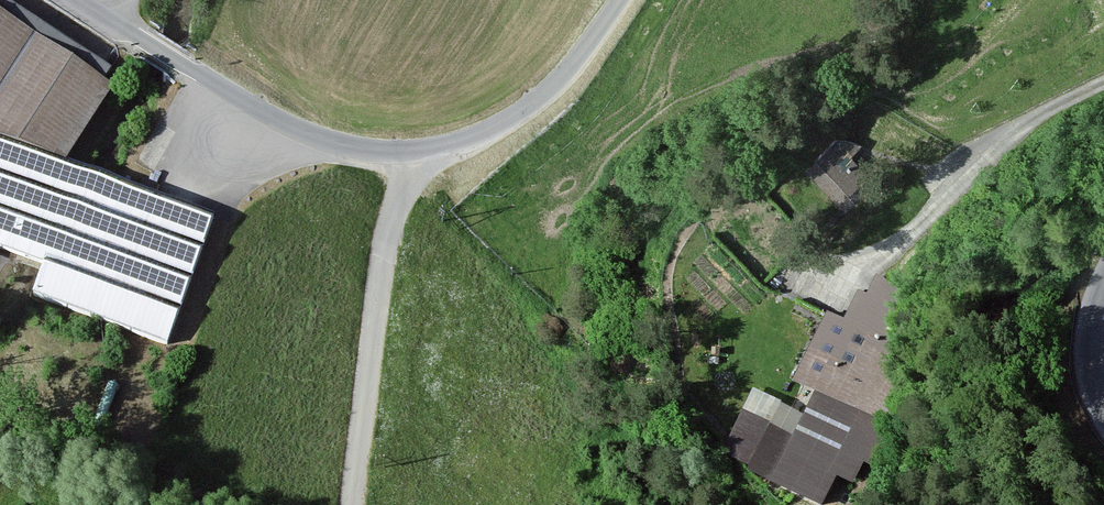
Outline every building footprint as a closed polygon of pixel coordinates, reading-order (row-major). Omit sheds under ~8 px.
[(62,172),(112,85),(0,20),(0,262),(40,275),(32,301),(171,344),(210,219),(62,172)] [(876,179),(839,140),(805,172),(843,211),(876,179)] [(825,318),(789,388),(812,400),(801,422),(749,396),(718,456),(814,504),(861,504),(892,442),(865,429),(902,357),(825,318)]
